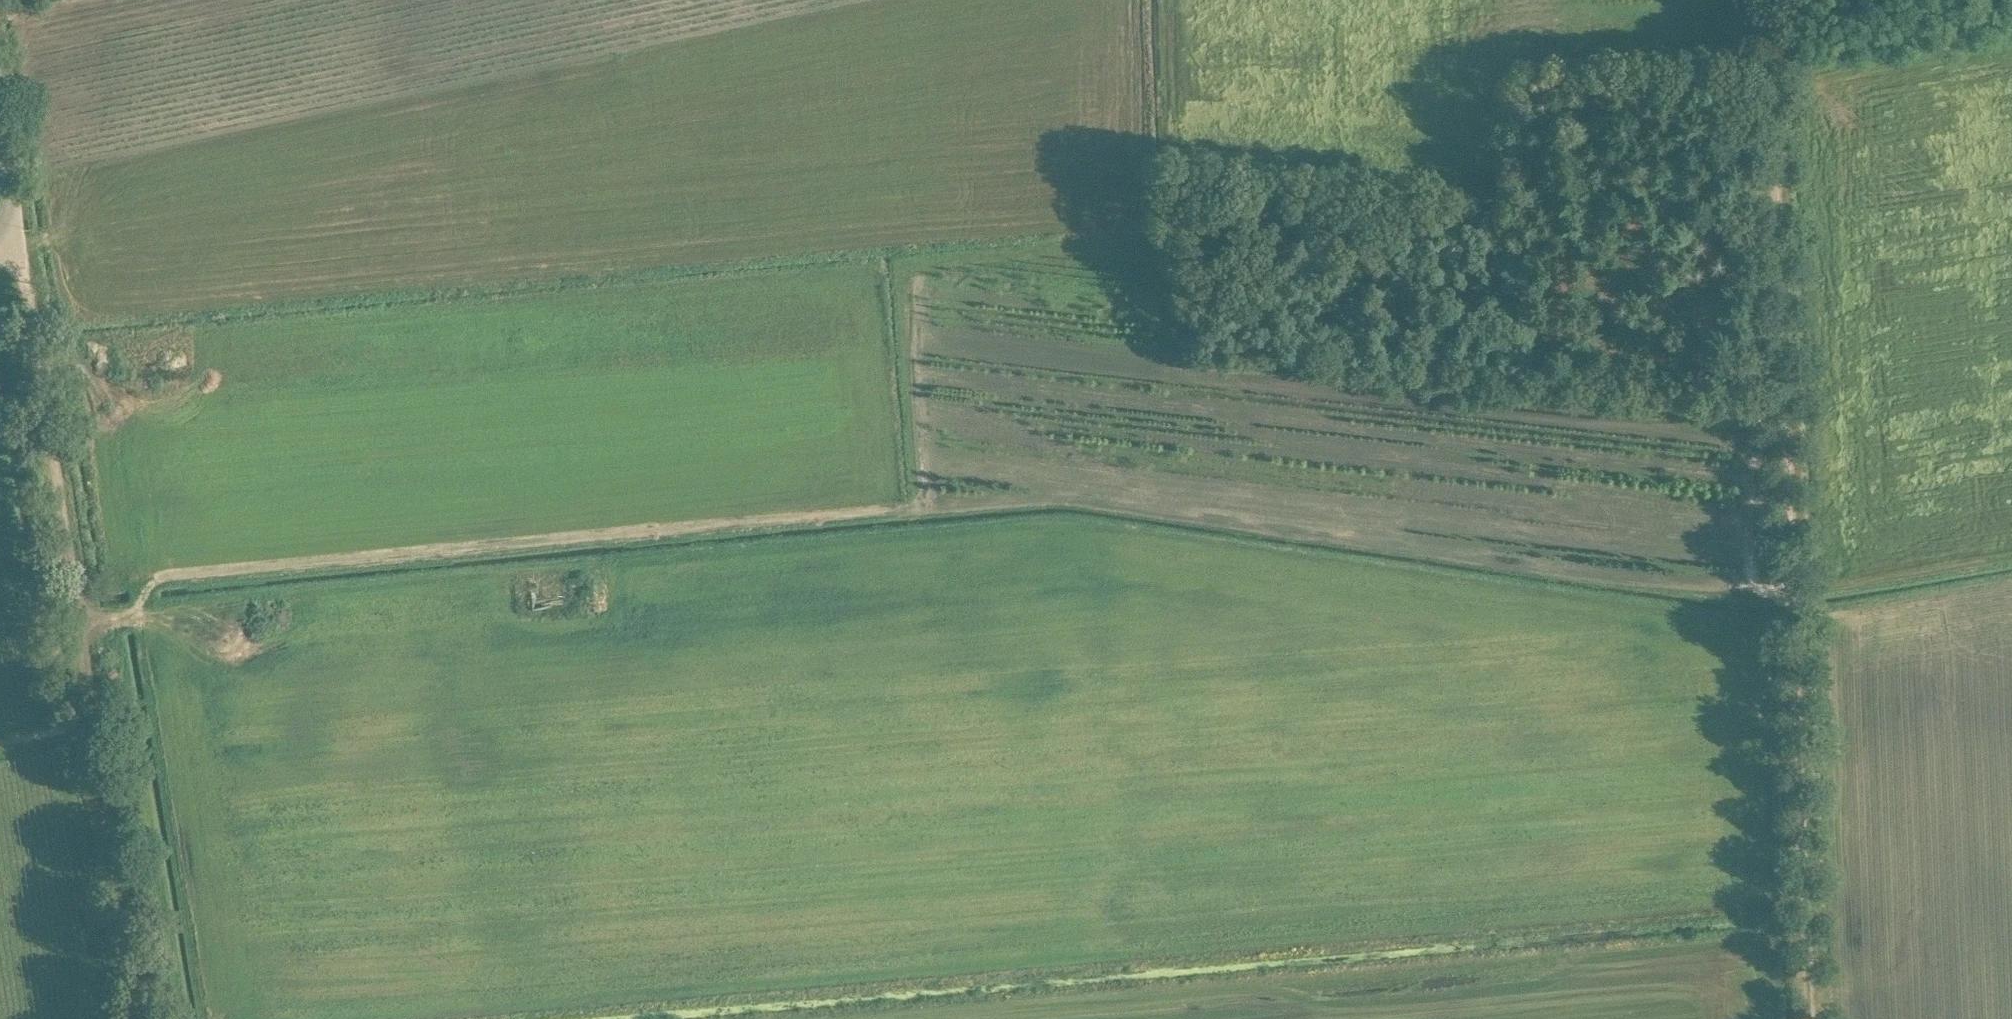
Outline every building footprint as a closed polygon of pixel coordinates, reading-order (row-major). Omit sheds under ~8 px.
[(180,650),(168,652),(170,669),(182,667),(180,650)]
